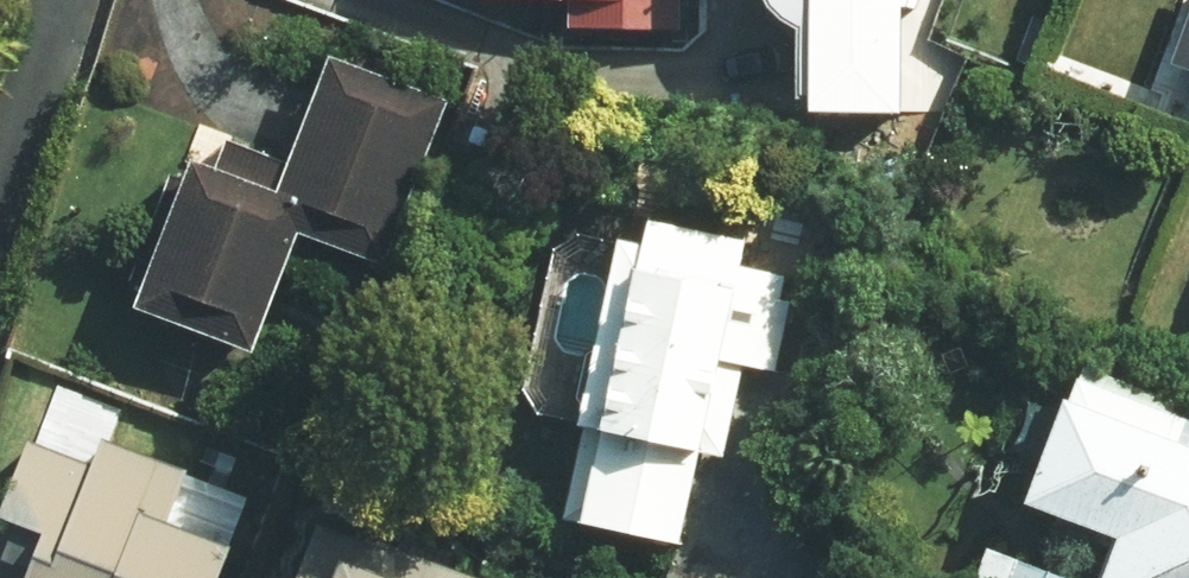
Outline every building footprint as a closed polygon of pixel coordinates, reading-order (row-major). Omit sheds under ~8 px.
[(571,20),(688,23),(689,0),(572,0),(571,20)] [(891,117),(897,117),(899,23),(892,23),(896,13),(909,18),(916,0),(748,0),(750,10),(759,25),(770,36),(786,44),(790,112),(804,113),(805,119),(891,117)] [(207,181),(187,173),(172,168),(126,290),(136,294),(128,322),(250,366),(295,241),(300,243),(385,274),(445,109),(322,64),(282,173),(222,147),(207,181)] [(625,225),(570,506),(680,528),(697,440),(728,446),(748,344),(775,350),(791,267),(747,258),(755,220),(650,199),(644,228),(625,225)] [(1029,492),(1120,525),(1101,577),(1188,577),(1188,431),(1068,387),(1029,492)] [(20,450),(0,501),(0,537),(1,538),(0,540),(0,575),(7,577),(221,577),(229,558),(164,532),(183,484),(94,449),(83,475),(20,450)] [(386,559),(312,532),(295,577),(440,577),(386,559)]
